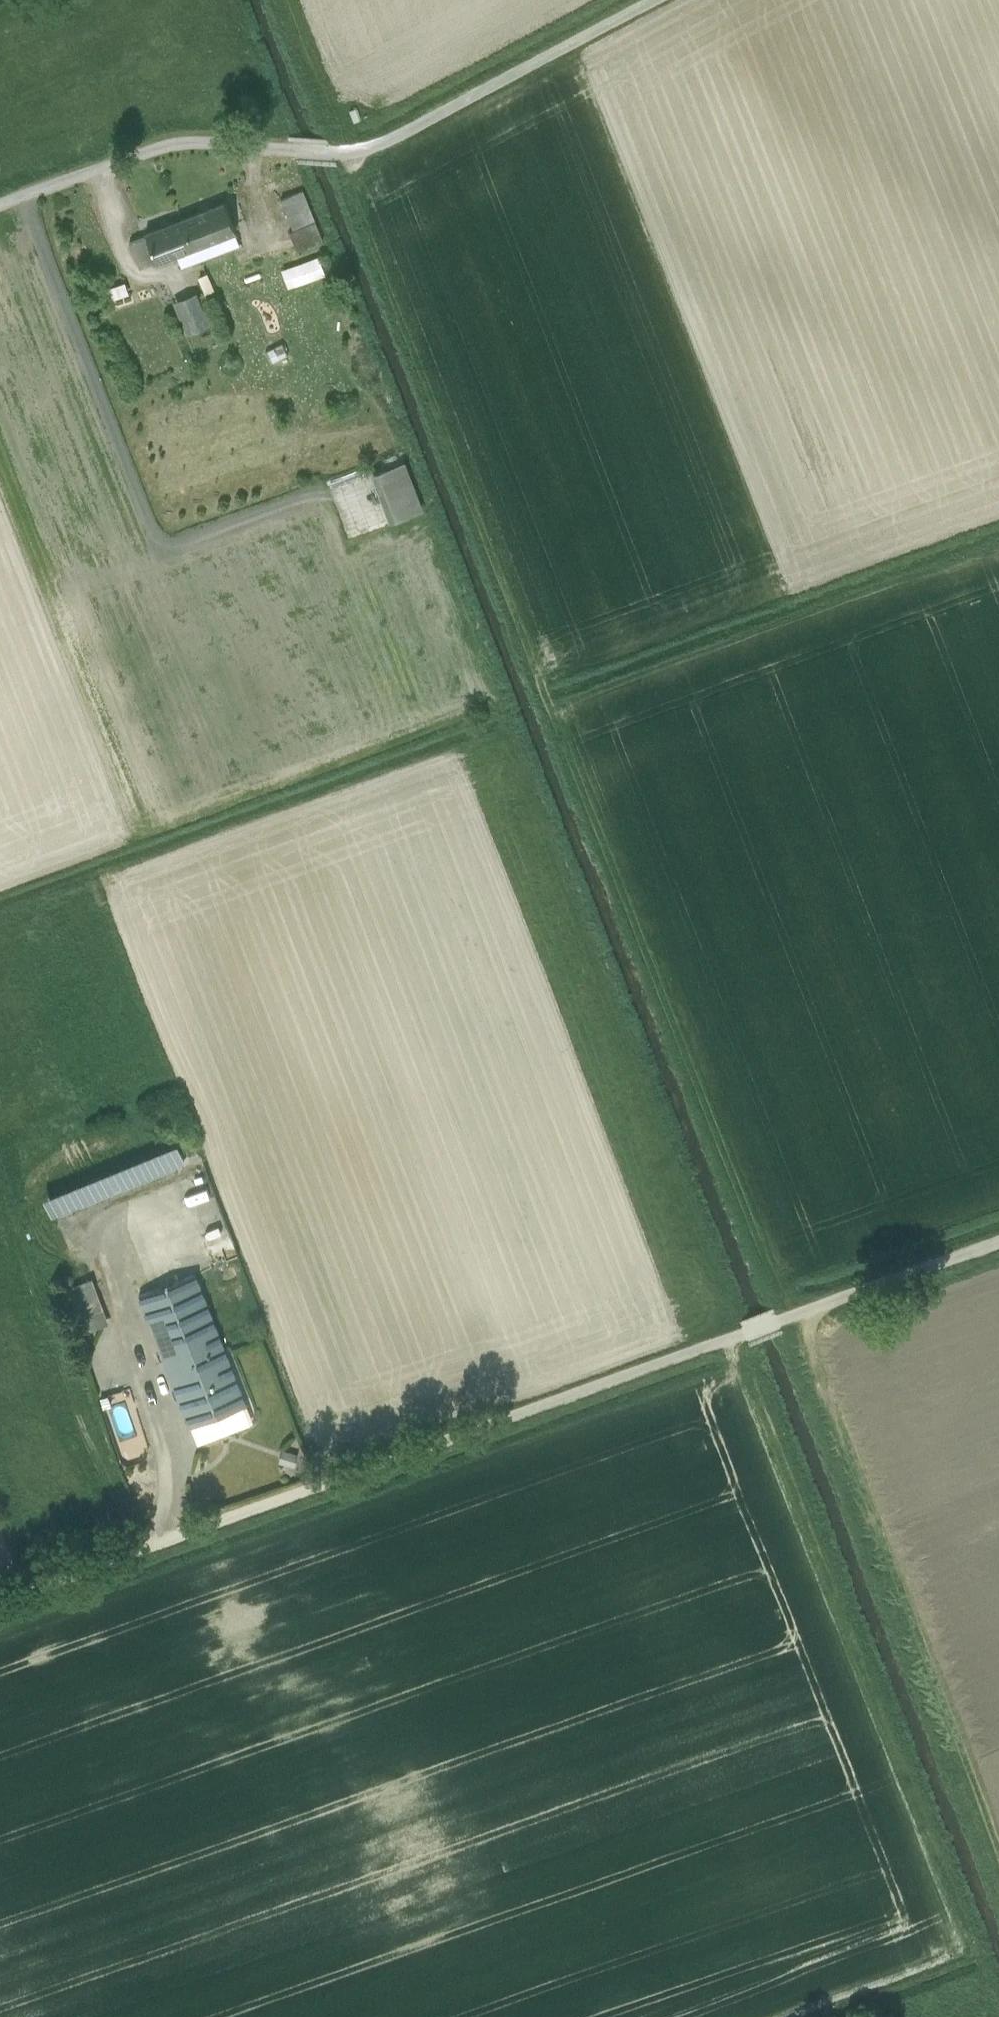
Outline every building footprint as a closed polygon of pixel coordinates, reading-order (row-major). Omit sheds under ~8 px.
[(303,193),(282,202),(294,230),(315,221),(303,193)] [(211,242),(234,233),(236,232),(224,202),(181,219),(193,249),(211,242)] [(177,255),(193,249),(181,219),(145,233),(146,236),(157,262),(157,263),(177,255)] [(294,230),(288,232),(296,250),(323,239),(315,221),(294,230)] [(234,233),(211,242),(215,254),(239,245),(234,233)] [(146,236),(130,243),(140,269),(157,262),(146,236)] [(193,249),(198,261),(215,254),(211,242),(193,249)] [(198,261),(193,249),(177,255),(182,268),(198,261)] [(289,286),(328,274),(321,255),(283,267),(289,286)] [(109,286),(116,305),(135,297),(127,279),(109,286)] [(175,301),(189,335),(213,325),(199,291),(175,301)] [(409,458),(373,471),(391,520),(427,507),(409,458)] [(177,1145),(44,1200),(50,1216),(184,1161),(177,1145)] [(195,1273),(139,1294),(168,1370),(224,1348),(195,1273)] [(67,1288),(69,1294),(94,1284),(92,1279),(67,1288)] [(69,1294),(68,1294),(73,1307),(99,1297),(94,1284),(69,1294)] [(99,1297),(73,1307),(77,1318),(101,1309),(103,1308),(99,1297)] [(109,1323),(103,1308),(101,1309),(105,1321),(82,1330),(83,1333),(109,1323)] [(101,1309),(77,1318),(82,1330),(105,1321),(101,1309)] [(224,1348),(168,1370),(189,1425),(190,1425),(205,1419),(242,1405),(245,1404),(224,1348)] [(205,1419),(211,1435),(249,1421),(242,1405),(205,1419)] [(205,1419),(190,1425),(196,1441),(211,1435),(205,1419)]
